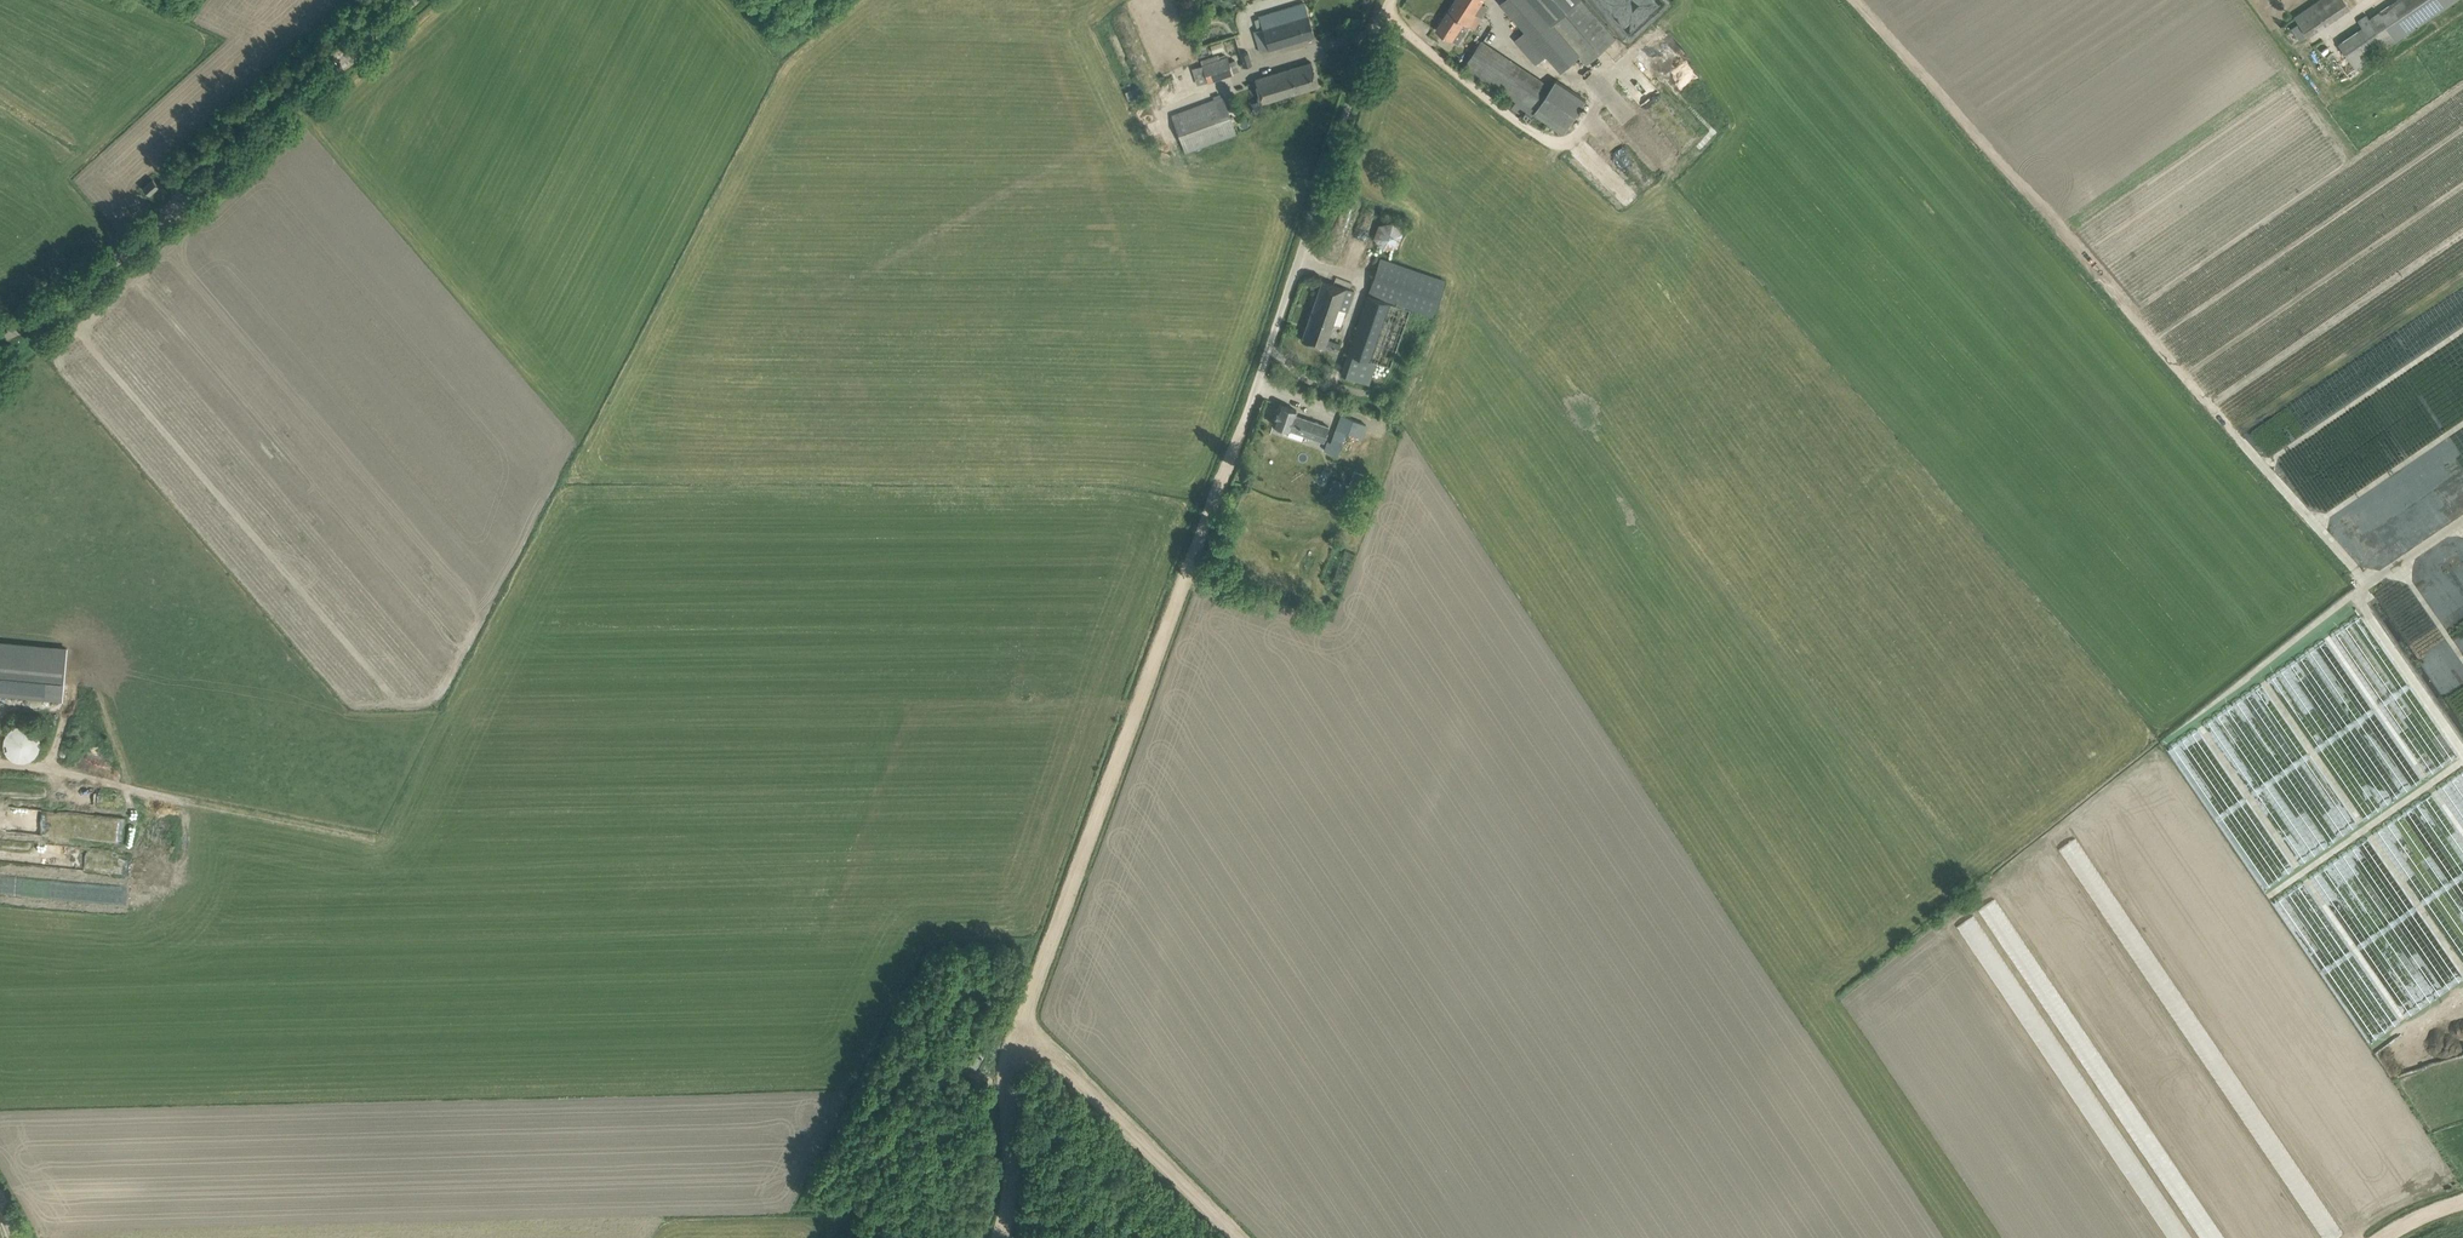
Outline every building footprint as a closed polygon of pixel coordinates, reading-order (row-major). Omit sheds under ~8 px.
[(1448,48),(1453,39),(1459,43),(1470,26),(1477,14),(1475,13),(1483,0),(1456,0),(1436,30),(1443,34),(1439,42),(1448,48)] [(1500,2),(1525,31),(1514,40),(1535,63),(1545,54),(1561,71),(1578,56),(1545,13),(1533,0),(1503,0),(1500,2)] [(1545,13),(1578,56),(1587,65),(1616,38),(1582,0),(1533,0),(1545,13)] [(2308,36),(2350,7),(2344,0),(2317,0),(2294,16),(2308,36)] [(2356,69),(2457,0),(2397,0),(2369,19),(2367,16),(2359,21),(2363,28),(2339,44),(2356,69)] [(1262,28),(1254,31),(1260,52),(1314,35),(1304,2),(1259,16),(1262,28)] [(1466,64),(1566,130),(1586,100),(1556,80),(1551,87),(1482,40),(1466,64)] [(1191,68),(1197,85),(1208,81),(1208,82),(1233,73),(1233,72),(1239,70),(1235,59),(1229,62),(1227,55),(1225,56),(1223,52),(1200,60),(1202,65),(1191,68)] [(1240,55),(1244,68),(1252,65),(1248,52),(1240,55)] [(1255,79),(1262,102),(1318,85),(1311,62),(1255,79)] [(1125,92),(1129,101),(1143,95),(1139,86),(1125,92)] [(1172,116),(1186,153),(1237,133),(1223,97),(1172,116)] [(1208,144),(1213,161),(1242,152),(1238,136),(1208,144)] [(144,187),(150,194),(159,186),(153,179),(144,187)] [(1392,250),(1400,228),(1377,220),(1369,241),(1392,250)] [(1341,373),(1352,377),(1368,383),(1375,362),(1390,367),(1411,308),(1432,315),(1444,280),(1380,258),(1341,373)] [(1301,340),(1338,352),(1341,344),(1327,339),(1338,308),(1347,311),(1354,290),(1322,279),(1301,340)] [(1301,440),(1303,434),(1324,441),(1329,426),(1295,415),(1296,410),(1279,404),(1272,423),(1290,429),(1288,435),(1301,440)] [(1341,415),(1332,443),(1329,443),(1326,451),(1338,455),(1346,432),(1347,433),(1352,419),(1341,415)] [(1363,474),(1354,471),(1352,478),(1361,481),(1363,474)] [(62,697),(67,649),(0,642),(0,692),(62,697)] [(39,747),(40,743),(40,737),(39,733),(34,727),(29,724),(24,722),(18,723),(12,726),(7,730),(4,736),(3,742),(5,748),(8,753),(13,757),(18,759),(24,760),(30,758),(33,756),(36,753),(38,750),(39,747)] [(968,1065),(975,1069),(982,1058),(975,1054),(968,1065)]
